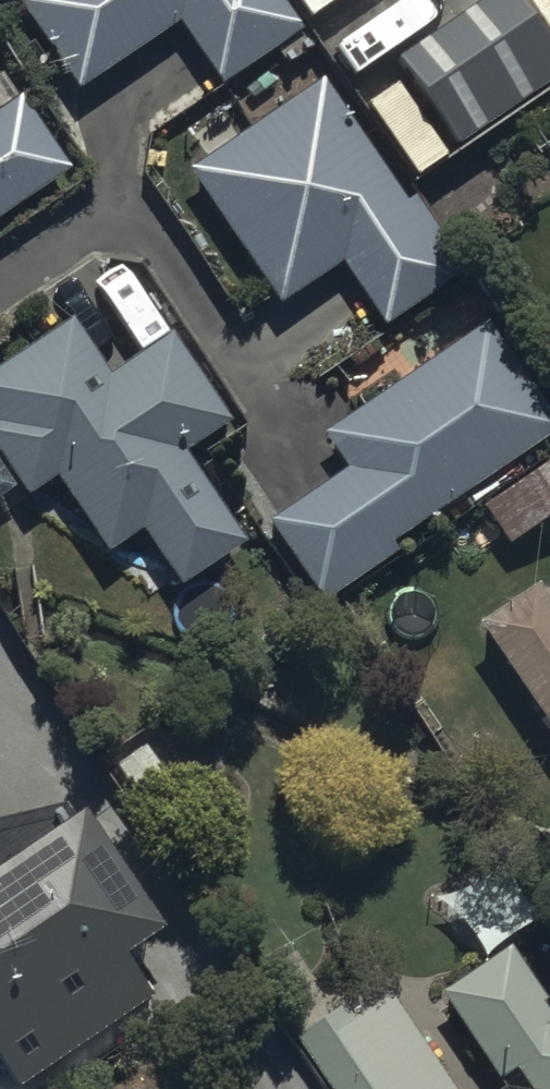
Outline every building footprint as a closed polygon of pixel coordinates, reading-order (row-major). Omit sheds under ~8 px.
[(69,78),(177,7),(221,72),(286,29),(299,21),(286,0),(17,0),(69,78)] [(411,187),(402,193),(321,71),(187,159),(274,290),(335,250),(378,316),(461,262),(411,187)] [(66,163),(15,87),(0,97),(0,206),(66,163)] [(138,519),(176,576),(242,532),(205,475),(175,430),(217,402),(167,325),(106,365),(70,310),(0,356),(0,455),(21,487),(34,478),(52,466),(73,497),(102,542),(138,519)] [(401,539),(392,526),(549,423),(480,319),(319,424),(343,461),(263,514),(316,595),(401,539)] [(549,513),(549,449),(520,468),(478,496),(506,538),(548,510),(549,513)] [(549,733),(549,605),(529,573),(470,611),(501,660),(549,733)] [(18,1084),(188,973),(71,795),(0,842),(0,1057),(18,1084)] [(508,940),(438,986),(493,1070),(510,1059),(526,1084),(519,1088),(549,1088),(549,1003),(508,940)] [(334,1088),(455,1088),(378,973),(294,1029),(334,1088)]
